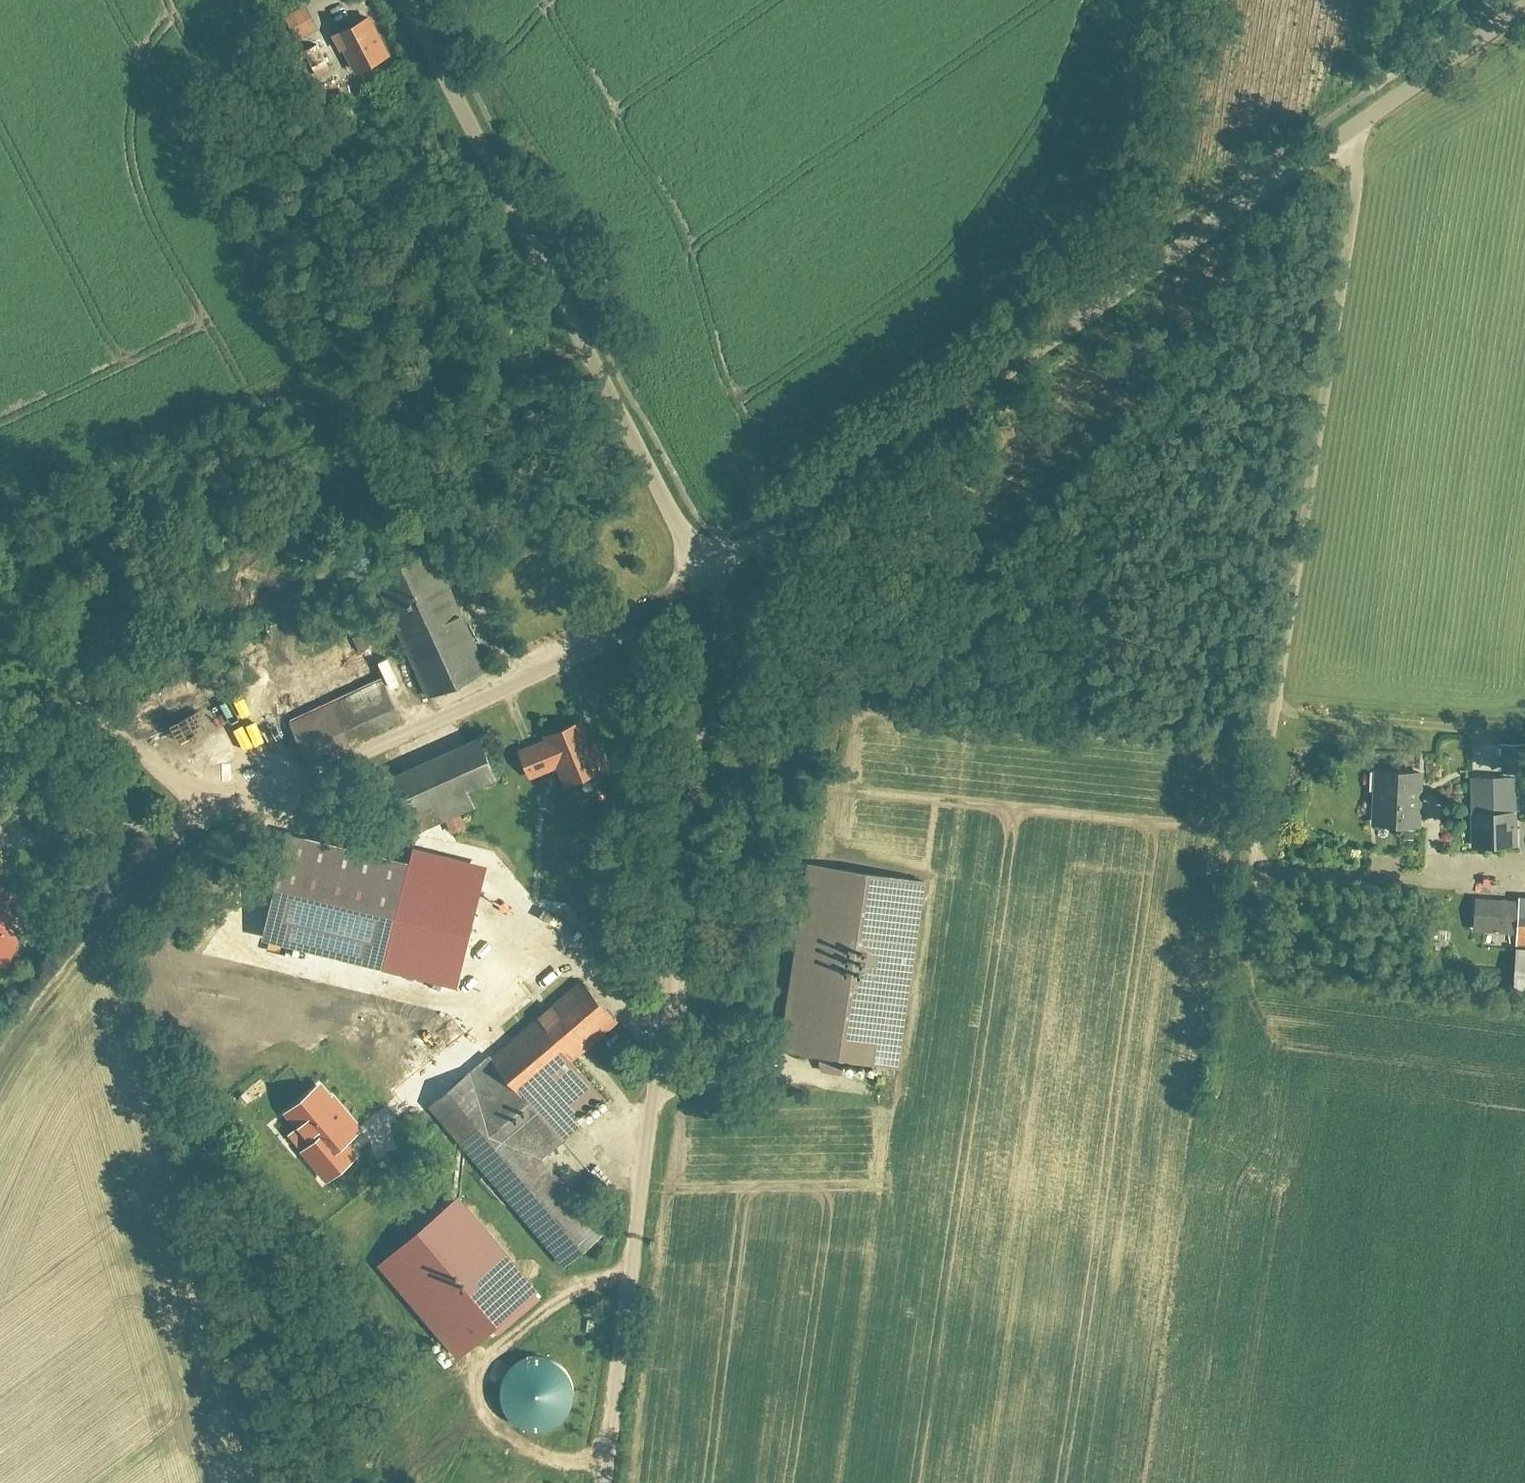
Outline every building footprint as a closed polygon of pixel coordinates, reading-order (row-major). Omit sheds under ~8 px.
[(372,12),(339,28),(361,72),(394,56),(372,12)] [(378,576),(429,689),(484,664),(433,551),(378,576)] [(385,684),(296,720),(311,757),(400,721),(385,684)] [(560,762),(568,780),(609,764),(600,741),(591,745),(582,721),(549,734),(551,737),(523,748),(533,773),(560,762)] [(414,768),(433,812),(501,782),(481,739),(414,768)] [(1421,770),(1378,768),(1376,819),(1419,821),(1421,770)] [(1478,778),(1481,843),(1518,841),(1515,776),(1478,778)] [(293,840),(268,935),(381,964),(405,868),(293,840)] [(808,865),(780,1053),(901,1071),(929,883),(808,865)] [(13,887),(0,883),(0,928),(13,887)] [(1517,943),(1524,943),(1524,896),(1516,896),(1517,943)] [(1480,901),(1479,926),(1515,927),(1515,902),(1480,901)] [(488,936),(362,1041),(400,1085),(526,980),(488,936)] [(7,966),(15,941),(0,937),(0,964),(7,966)] [(1512,1000),(1524,1000),(1524,954),(1511,954),(1512,1000)] [(579,1131),(540,1087),(618,1017),(583,978),(462,1085),(517,1148),(485,1176),(570,1271),(613,1233),(547,1159),(579,1131)]
